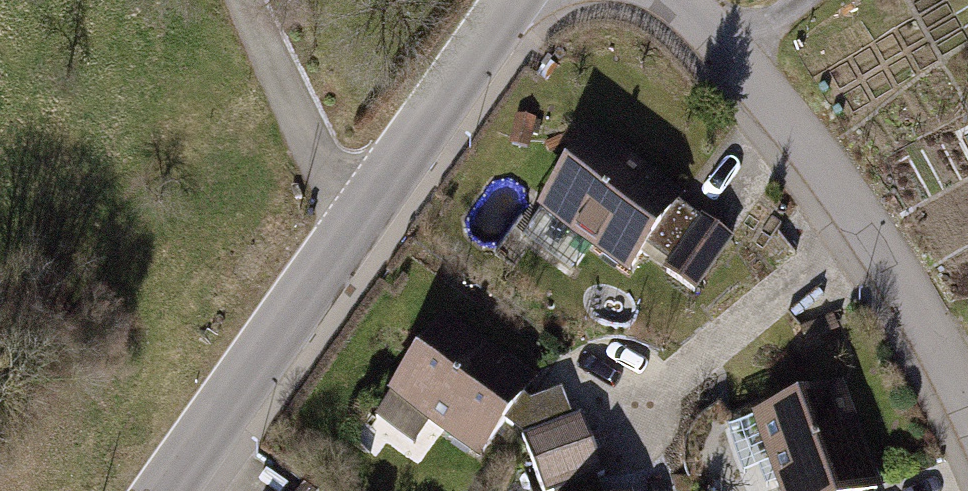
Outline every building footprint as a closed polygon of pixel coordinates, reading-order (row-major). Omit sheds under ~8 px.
[(591,129),(535,206),(623,270),(638,248),(695,289),(735,234),(591,129)] [(481,452),(536,372),(448,312),(377,415),(418,443),(434,420),(481,452)] [(882,479),(846,378),(757,410),(785,490),(849,490),(882,479)] [(542,484),(600,464),(579,405),(521,425),(542,484)]
